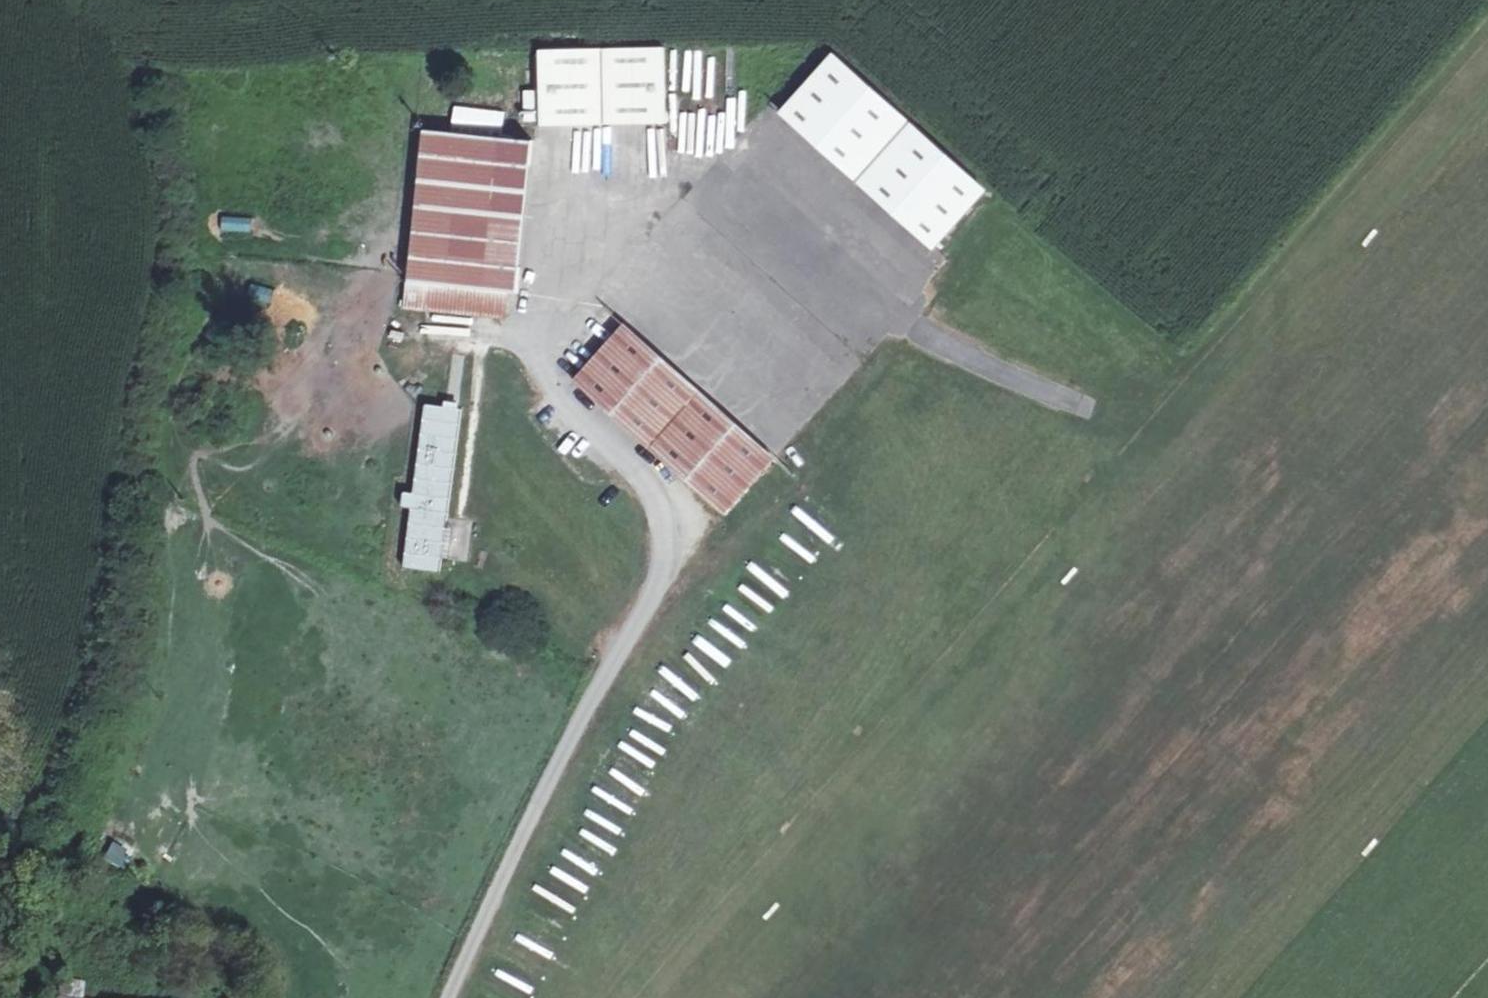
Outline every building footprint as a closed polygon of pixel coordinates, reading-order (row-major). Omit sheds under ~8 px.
[(540,51),(541,126),(667,124),(666,49),(540,51)] [(832,57),(782,114),(934,247),(983,190),(832,57)] [(531,143),(426,130),(405,305),(510,317),(531,143)] [(574,381),(721,516),(775,458),(624,325),(574,381)] [(399,565),(436,570),(458,412),(421,406),(408,494),(398,492),(396,508),(407,509),(399,565)] [(113,842),(105,859),(124,869),(133,851),(113,842)]
